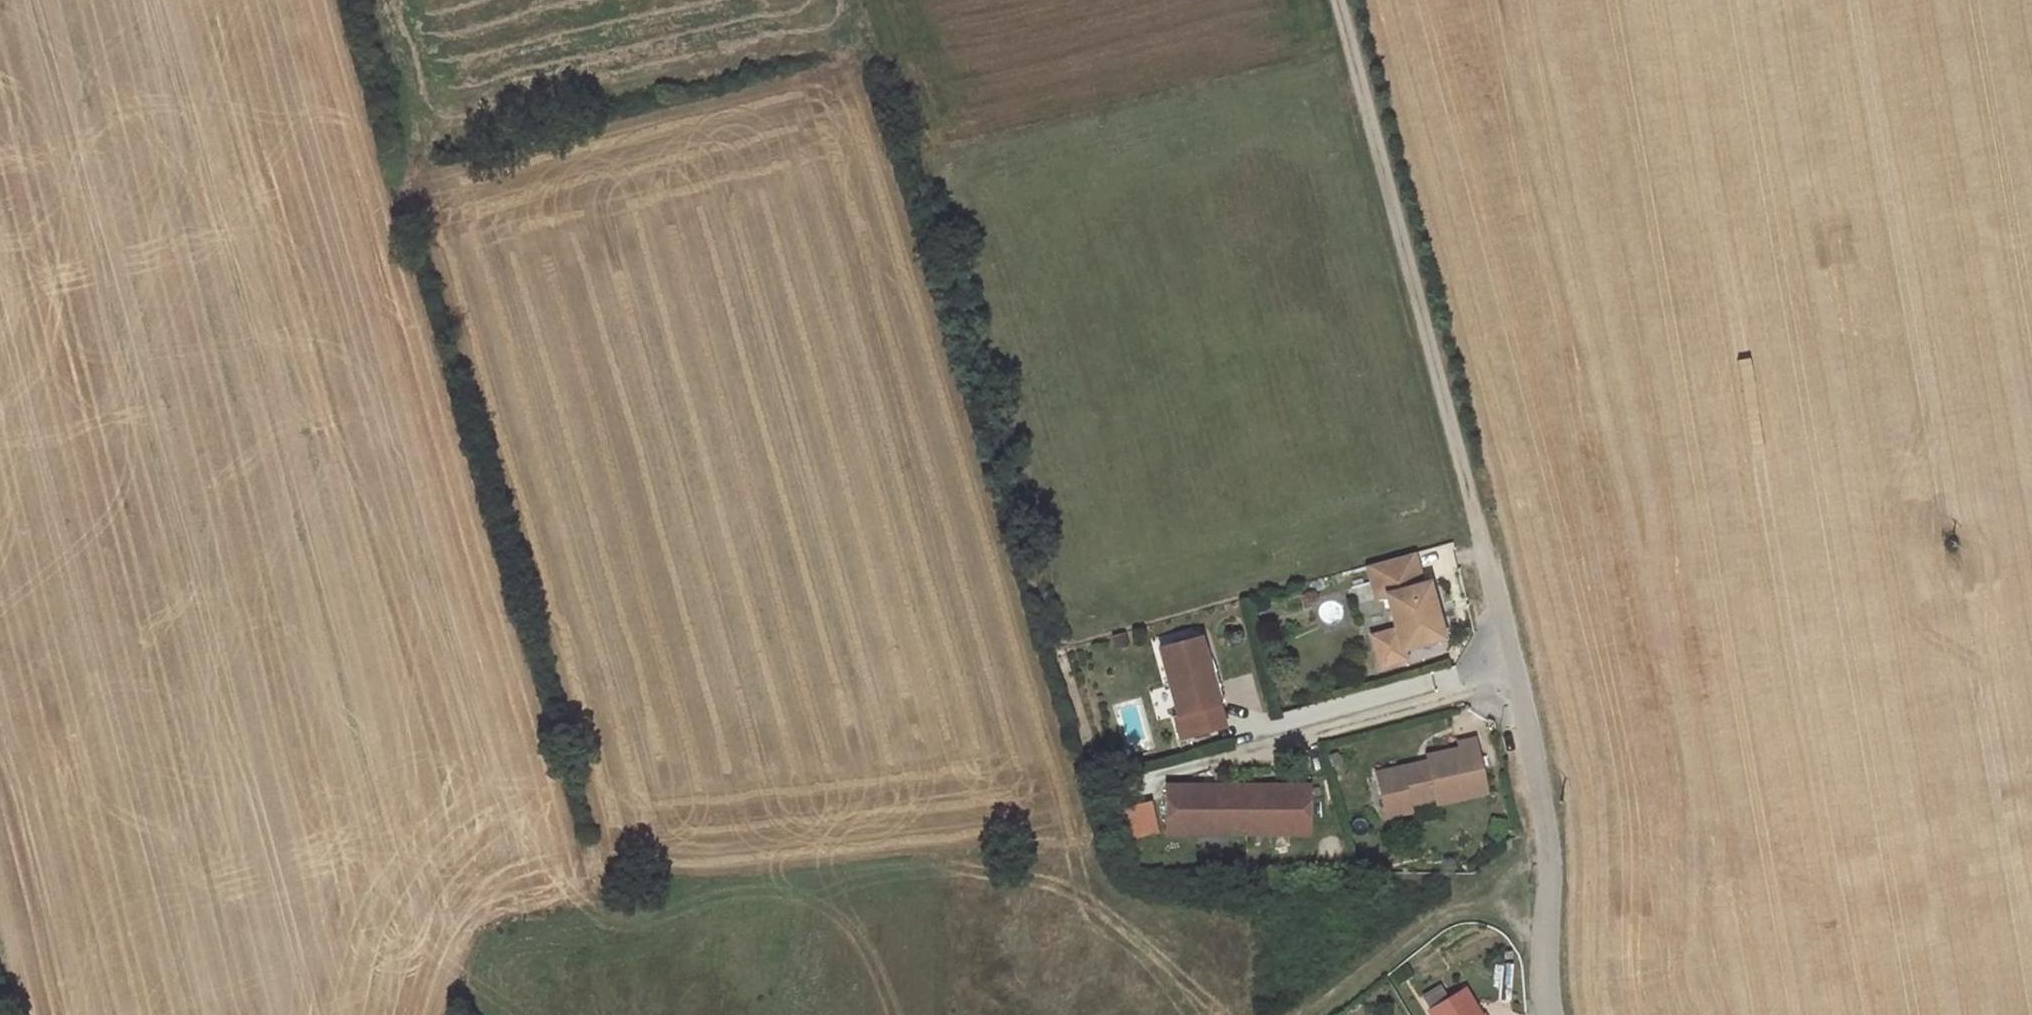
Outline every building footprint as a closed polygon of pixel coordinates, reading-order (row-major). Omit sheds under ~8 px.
[(1426,589),(1418,557),(1372,568),(1381,600),(1391,598),(1400,633),(1376,639),(1384,668),(1409,661),(1406,652),(1447,641),(1432,587),(1426,589)] [(1212,673),(1203,639),(1162,650),(1180,716),(1184,715),(1187,724),(1179,726),(1183,740),(1226,728),(1220,706),(1215,707),(1207,674),(1212,673)] [(1212,673),(1207,674),(1215,707),(1220,706),(1226,704),(1217,671),(1212,673)] [(1177,717),(1179,726),(1187,724),(1184,715),(1180,716),(1177,717)] [(1421,767),(1380,775),(1387,806),(1394,811),(1412,807),(1440,801),(1441,806),(1489,796),(1478,743),(1462,746),(1463,752),(1431,759),(1434,771),(1422,773),(1421,767)] [(1233,787),(1170,786),(1169,834),(1232,835),(1232,811),(1233,787)] [(1250,787),(1233,787),(1232,811),(1249,811),(1250,787)] [(1313,788),(1250,787),(1249,811),(1249,835),(1312,837),(1313,788)] [(1149,799),(1117,806),(1124,839),(1156,832),(1149,799)] [(1394,811),(1387,806),(1390,820),(1414,815),(1412,807),(1394,811)] [(1249,811),(1232,811),(1232,835),(1249,835),(1249,811)] [(1516,965),(1502,964),(1500,1000),(1515,1000),(1516,965)] [(1422,996),(1430,1010),(1450,999),(1442,984),(1422,996)] [(1450,999),(1430,1010),(1433,1014),(1480,1014),(1466,990),(1450,999)]
